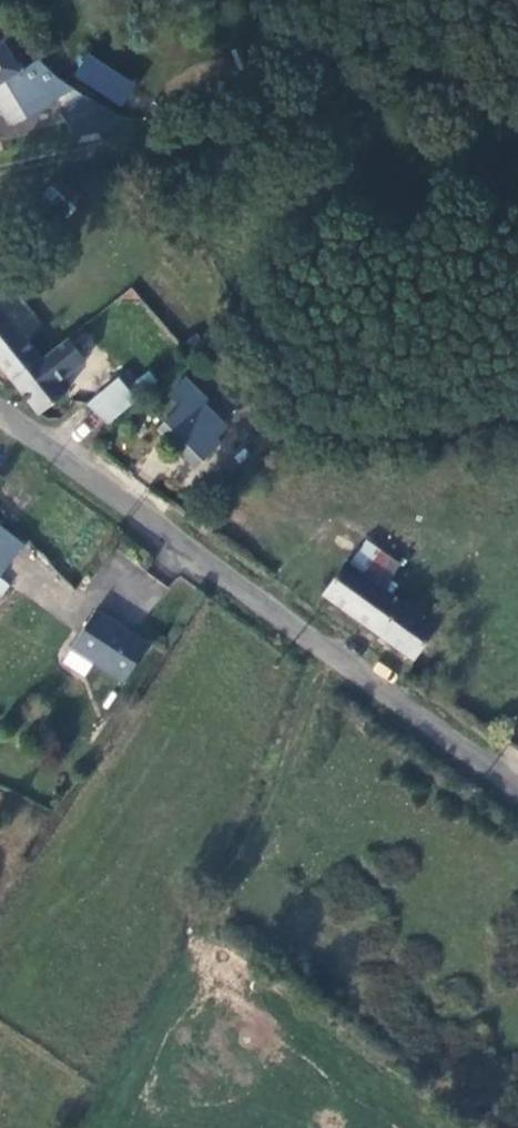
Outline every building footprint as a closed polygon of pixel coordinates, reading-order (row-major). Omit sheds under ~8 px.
[(4,82),(21,72),(0,37),(0,74),(4,82)] [(71,76),(122,108),(137,84),(86,52),(71,76)] [(21,72),(4,82),(25,115),(53,99),(44,84),(34,90),(21,72)] [(83,197),(72,185),(61,177),(47,192),(54,198),(69,211),(83,197)] [(21,326),(8,308),(22,296),(9,281),(0,287),(0,343),(21,326)] [(21,326),(37,314),(22,296),(8,308),(21,326)] [(21,326),(0,343),(0,361),(14,379),(43,356),(21,326)] [(14,379),(34,405),(40,409),(67,387),(43,356),(14,379)] [(107,426),(138,398),(116,375),(86,403),(107,426)] [(197,394),(169,419),(175,427),(168,434),(194,459),(202,454),(206,457),(221,443),(216,438),(229,425),(197,394)] [(222,459),(236,475),(277,437),(250,403),(235,413),(251,435),(222,459)] [(26,542),(0,526),(0,583),(26,542)] [(349,561),(327,592),(415,658),(438,626),(388,589),(403,568),(370,546),(355,565),(349,561)] [(91,616),(70,654),(121,685),(144,647),(91,616)]
